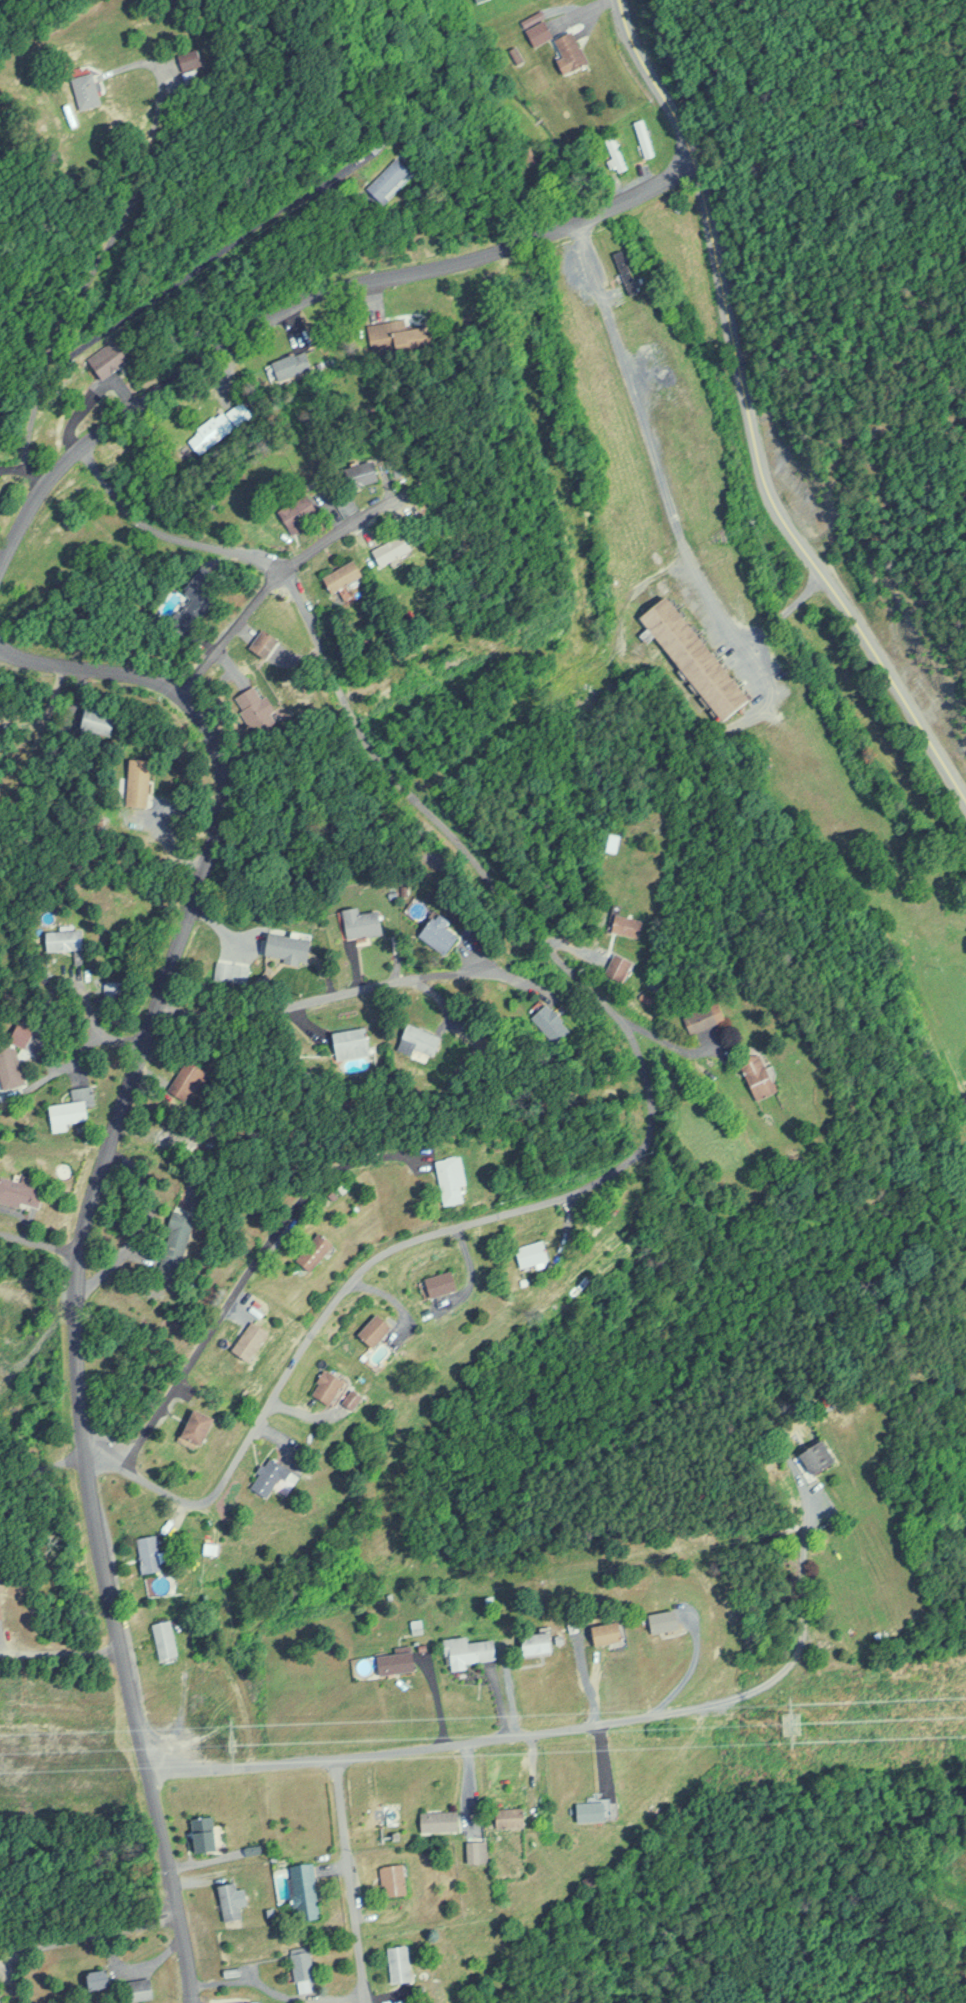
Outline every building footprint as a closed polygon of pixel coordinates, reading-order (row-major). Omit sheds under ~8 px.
[(554,37),(547,19),(528,27),(535,44),(554,37)] [(559,59),(565,73),(591,62),(576,30),(557,38),(565,56),(559,59)] [(199,51),(183,54),(186,68),(201,65),(199,51)] [(206,89),(201,68),(186,71),(191,93),(206,89)] [(105,102),(95,71),(73,78),(83,109),(105,102)] [(647,157),(655,154),(642,117),(633,121),(647,157)] [(607,158),(610,171),(625,168),(618,134),(606,136),(610,157),(607,158)] [(417,171),(399,155),(370,187),(388,203),(417,171)] [(91,360),(111,380),(135,357),(115,336),(91,360)] [(269,363),(277,381),(307,368),(300,351),(269,363)] [(184,439),(198,453),(221,430),(208,416),(184,439)] [(345,469),(351,489),(383,480),(378,460),(345,469)] [(295,534),(305,528),(302,523),(321,511),(311,494),(282,511),(295,534)] [(417,551),(410,534),(373,549),(381,567),(417,551)] [(325,576),(334,594),(367,579),(359,560),(325,576)] [(658,636),(724,723),(753,701),(671,592),(641,614),(651,628),(643,634),(649,642),(658,636)] [(235,697),(249,723),(269,712),(255,686),(235,697)] [(116,715),(84,705),(77,727),(110,737),(116,715)] [(152,760),(130,758),(128,804),(150,806),(152,760)] [(619,834),(609,833),(607,850),(617,852),(619,834)] [(384,933),(381,911),(361,914),(360,906),(343,909),(348,938),(384,933)] [(421,935),(445,956),(461,937),(447,925),(451,921),(441,911),(421,935)] [(641,939),(646,920),(618,913),(613,931),(641,939)] [(85,930),(46,931),(47,951),(85,950),(85,930)] [(309,964),(314,938),(271,930),(267,957),(309,964)] [(621,981),(634,962),(617,951),(604,970),(621,981)] [(125,980),(104,980),(104,1010),(125,1010),(125,980)] [(689,1033),(728,1020),(722,1001),(683,1013),(689,1033)] [(549,1038),(565,1028),(550,1004),(534,1015),(549,1038)] [(443,1035),(408,1021),(397,1049),(413,1056),(416,1047),(435,1055),(443,1035)] [(373,1053),(367,1025),(333,1032),(339,1060),(373,1053)] [(743,1061),(760,1101),(781,1092),(764,1052),(743,1061)] [(170,1086),(185,1096),(202,1069),(186,1060),(170,1086)] [(67,1122),(89,1119),(87,1099),(50,1103),(52,1131),(68,1129),(67,1122)] [(470,1182),(464,1154),(439,1159),(448,1204),(469,1200),(465,1183),(470,1182)] [(33,1184),(33,1180),(2,1174),(0,1182),(0,1200),(41,1207),(45,1186),(33,1184)] [(157,1274),(178,1279),(194,1214),(172,1209),(157,1274)] [(300,1257),(317,1270),(338,1242),(321,1229),(300,1257)] [(519,1246),(526,1269),(555,1260),(549,1237),(519,1246)] [(430,1273),(431,1293),(460,1291),(458,1271),(430,1273)] [(360,1331),(375,1347),(397,1326),(382,1311),(360,1331)] [(235,1347),(252,1360),(274,1330),(257,1317),(235,1347)] [(348,1379),(328,1366),(313,1391),(333,1403),(348,1379)] [(356,1407),(364,1394),(354,1387),(346,1400),(356,1407)] [(182,1440),(197,1447),(200,1441),(207,1445),(220,1416),(197,1405),(182,1440)] [(797,1452),(809,1476),(839,1461),(826,1437),(797,1452)] [(295,1469),(271,1453),(252,1483),(270,1496),(284,1475),(289,1478),(295,1469)] [(166,1571),(168,1550),(160,1549),(161,1536),(143,1534),(140,1569),(166,1571)] [(655,1633),(686,1626),(682,1607),(650,1613),(655,1633)] [(180,1656),(173,1618),(154,1622),(161,1659),(180,1656)] [(594,1624),(598,1645),(628,1640),(624,1620),(594,1624)] [(554,1649),(551,1630),(520,1635),(523,1654),(554,1649)] [(497,1659),(496,1638),(470,1640),(469,1636),(445,1637),(447,1669),(466,1667),(466,1661),(497,1659)] [(386,1653),(387,1672),(416,1671),(415,1651),(386,1653)] [(610,1801),(578,1802),(578,1821),(611,1820),(610,1801)] [(498,1808),(498,1827),(529,1827),(529,1808),(498,1808)] [(462,1830),(461,1810),(422,1811),(422,1831),(462,1830)] [(191,1818),(197,1853),(220,1849),(214,1814),(191,1818)] [(470,1863),(493,1861),(491,1839),(469,1840),(470,1863)] [(298,1919),(321,1917),(315,1861),(293,1864),(298,1919)] [(387,1896),(411,1893),(407,1862),(382,1865),(387,1896)] [(242,1917),(238,1881),(220,1884),(224,1920),(242,1917)] [(395,1983),(416,1980),(410,1943),(389,1947),(395,1983)] [(318,1978),(313,1945),(292,1948),(299,1992),(312,1990),(310,1980),(318,1978)] [(89,1989),(113,1985),(110,1968),(86,1973),(89,1989)] [(130,2001),(155,1998),(152,1977),(127,1981),(130,2001)]
